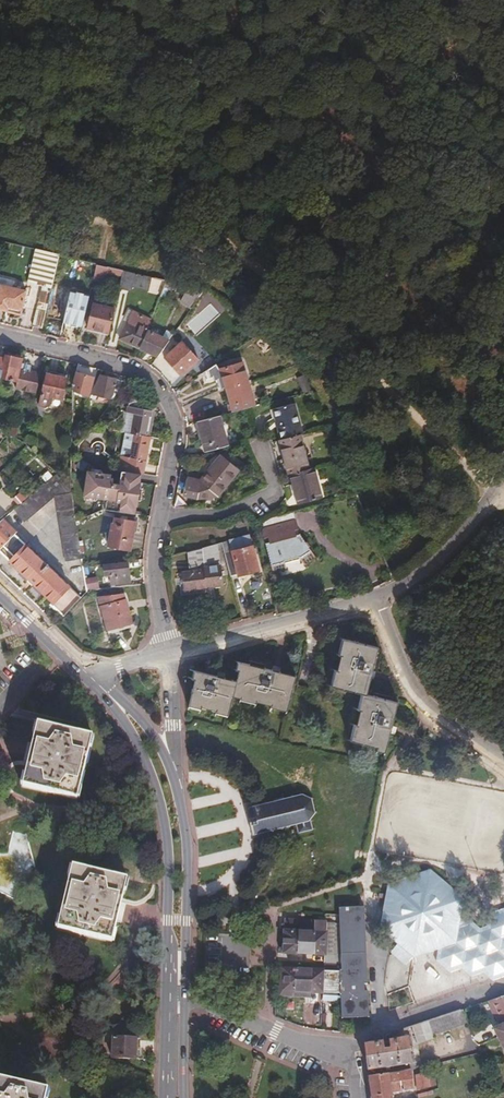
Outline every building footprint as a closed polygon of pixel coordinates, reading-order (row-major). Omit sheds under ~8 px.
[(60,255),(35,249),(27,284),(42,287),(52,289),(60,255)] [(97,264),(78,260),(76,270),(95,274),(97,264)] [(95,274),(94,277),(105,280),(108,267),(97,264),(95,274)] [(153,277),(125,270),(121,285),(131,288),(131,284),(151,289),(153,277)] [(0,291),(0,310),(8,311),(9,307),(21,311),(25,291),(1,286),(0,291)] [(191,307),(204,289),(190,286),(182,302),(191,307)] [(42,287),(38,303),(48,305),(52,289),(42,287)] [(70,291),(63,324),(81,328),(89,296),(70,291)] [(32,327),(42,330),(48,305),(38,303),(32,327)] [(87,329),(108,335),(114,311),(93,306),(87,329)] [(120,336),(139,347),(146,329),(151,319),(132,309),(126,318),(130,320),(120,336)] [(139,347),(156,357),(172,334),(165,331),(161,337),(146,329),(139,347)] [(181,347),(162,359),(176,379),(194,366),(181,347)] [(21,360),(21,359),(5,356),(4,359),(1,370),(0,377),(0,378),(16,381),(15,388),(37,393),(42,370),(20,365),(21,360)] [(43,365),(21,360),(20,365),(42,370),(43,365)] [(219,369),(224,388),(247,381),(242,362),(219,369)] [(93,375),(77,372),(74,387),(74,390),(89,393),(93,375)] [(101,373),(90,398),(94,399),(96,396),(103,399),(106,397),(110,391),(115,394),(122,383),(101,373)] [(296,377),(301,393),(309,390),(303,374),(296,377)] [(67,379),(48,375),(41,402),(61,406),(67,379)] [(247,381),(224,388),(230,406),(252,399),(247,381)] [(125,433),(125,438),(145,435),(150,411),(145,410),(146,402),(129,398),(122,433),(125,433)] [(254,407),(252,399),(230,406),(232,413),(245,409),(254,407)] [(269,410),(278,441),(296,436),(299,435),(291,405),(269,410)] [(216,417),(194,423),(202,450),(223,444),(216,417)] [(13,420),(10,434),(11,434),(17,437),(20,422),(13,420)] [(139,472),(140,474),(147,437),(145,437),(145,435),(125,438),(124,440),(131,442),(130,445),(126,445),(125,450),(121,449),(117,468),(119,469),(139,472)] [(300,451),(296,436),(278,441),(275,442),(279,456),(300,451)] [(300,451),(279,456),(284,475),(286,475),(305,470),(300,451)] [(222,452),(218,456),(232,468),(236,464),(222,452)] [(233,469),(232,468),(218,456),(217,456),(199,478),(196,476),(187,473),(181,493),(195,498),(214,493),(233,469)] [(132,514),(139,472),(119,469),(117,482),(109,481),(110,476),(89,472),(86,493),(102,496),(100,509),(132,514)] [(305,470),(286,475),(293,504),(318,498),(310,469),(305,470)] [(62,481),(55,474),(36,489),(18,504),(13,508),(17,513),(20,510),(27,518),(52,497),(62,556),(79,553),(73,517),(70,489),(62,481)] [(30,482),(12,497),(18,504),(36,489),(30,482)] [(261,521),(257,524),(260,534),(264,533),(266,540),(262,540),(270,570),(282,567),(279,559),(295,555),(299,561),(310,554),(295,531),(291,532),(290,528),(294,527),(290,512),(281,514),(279,515),(273,516),(267,518),(266,518),(261,521)] [(131,520),(118,517),(112,516),(110,522),(108,522),(105,544),(126,548),(131,520)] [(60,613),(75,596),(21,544),(7,559),(52,602),(51,604),(60,613)] [(214,544),(188,552),(184,553),(186,572),(180,572),(182,588),(210,585),(219,584),(214,544)] [(231,557),(223,559),(228,576),(255,568),(248,545),(229,550),(231,557)] [(125,560),(101,562),(102,573),(107,572),(107,581),(127,580),(125,560)] [(89,589),(98,586),(95,577),(87,579),(89,589)] [(120,598),(119,593),(97,599),(105,628),(128,621),(121,598),(120,598)] [(266,600),(256,602),(257,609),(268,607),(266,600)] [(376,750),(383,752),(395,705),(365,697),(376,652),(344,644),(340,659),(336,675),(332,689),(356,695),(363,697),(360,713),(355,730),(352,744),(376,750)] [(235,685),(197,676),(189,708),(226,717),(230,701),(286,714),(294,679),(239,666),(235,685)] [(90,735),(36,722),(21,785),(75,798),(90,735)] [(249,806),(247,806),(249,816),(250,821),(251,825),(253,836),(256,836),(255,835),(262,833),(262,835),(264,834),(264,833),(271,831),(271,833),(274,832),(273,830),(279,829),(280,831),(290,828),(290,827),(297,825),(299,833),(312,830),(310,818),(313,813),(315,813),(316,811),(313,810),(311,801),(313,799),(312,798),(310,799),(303,795),(302,793),(299,793),(300,795),(293,797),(293,795),(291,795),(291,797),(284,799),(284,797),(273,799),(274,801),(267,803),(267,801),(264,802),(264,804),(258,805),(258,803),(255,803),(256,805),(249,807),(249,806)] [(8,855),(0,854),(0,889),(16,892),(20,872),(27,873),(33,839),(12,835),(8,855)] [(110,940),(115,920),(120,897),(125,879),(71,866),(56,927),(110,940)] [(384,886),(378,930),(411,958),(438,950),(435,961),(449,974),(460,971),(469,977),(482,973),(493,981),(503,977),(503,910),(493,915),(488,929),(479,931),(469,922),(457,927),(462,904),(429,870),(384,886)] [(336,908),(338,1018),(364,1017),(363,962),(362,907),(336,908)] [(286,922),(283,954),(323,956),(325,924),(286,922)] [(337,994),(336,974),(282,971),(281,991),(337,994)] [(487,1001),(494,1021),(496,1020),(499,1025),(491,1029),(503,1056),(503,996),(487,1001)] [(462,1011),(412,1028),(417,1042),(433,1036),(433,1035),(466,1024),(462,1011)] [(386,1037),(387,1041),(403,1034),(403,1031),(386,1037)] [(366,1069),(366,1071),(408,1065),(405,1043),(408,1042),(407,1034),(403,1034),(387,1041),(386,1044),(380,1045),(363,1047),(366,1069)] [(112,1039),(111,1059),(133,1060),(133,1049),(133,1039),(112,1039)] [(408,1071),(396,1074),(368,1078),(371,1097),(390,1097),(390,1095),(412,1092),(408,1071)] [(416,1091),(430,1088),(433,1088),(431,1075),(413,1077),(416,1091)] [(44,1091),(0,1080),(0,1097),(42,1097),(44,1091)]
